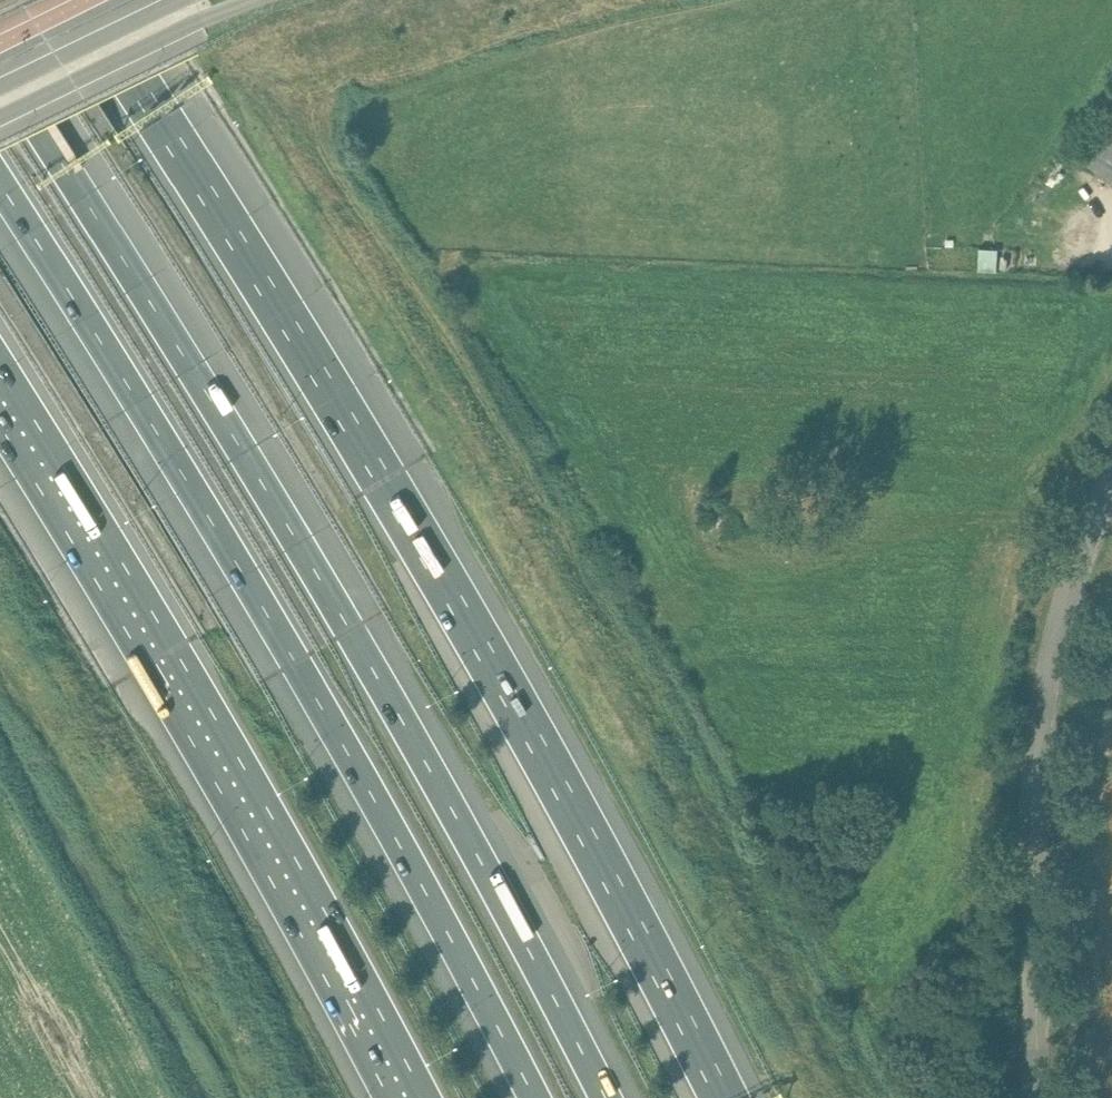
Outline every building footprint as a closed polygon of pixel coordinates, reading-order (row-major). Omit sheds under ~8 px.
[(1078,163),(1111,182),(1111,103),(1078,163)]
